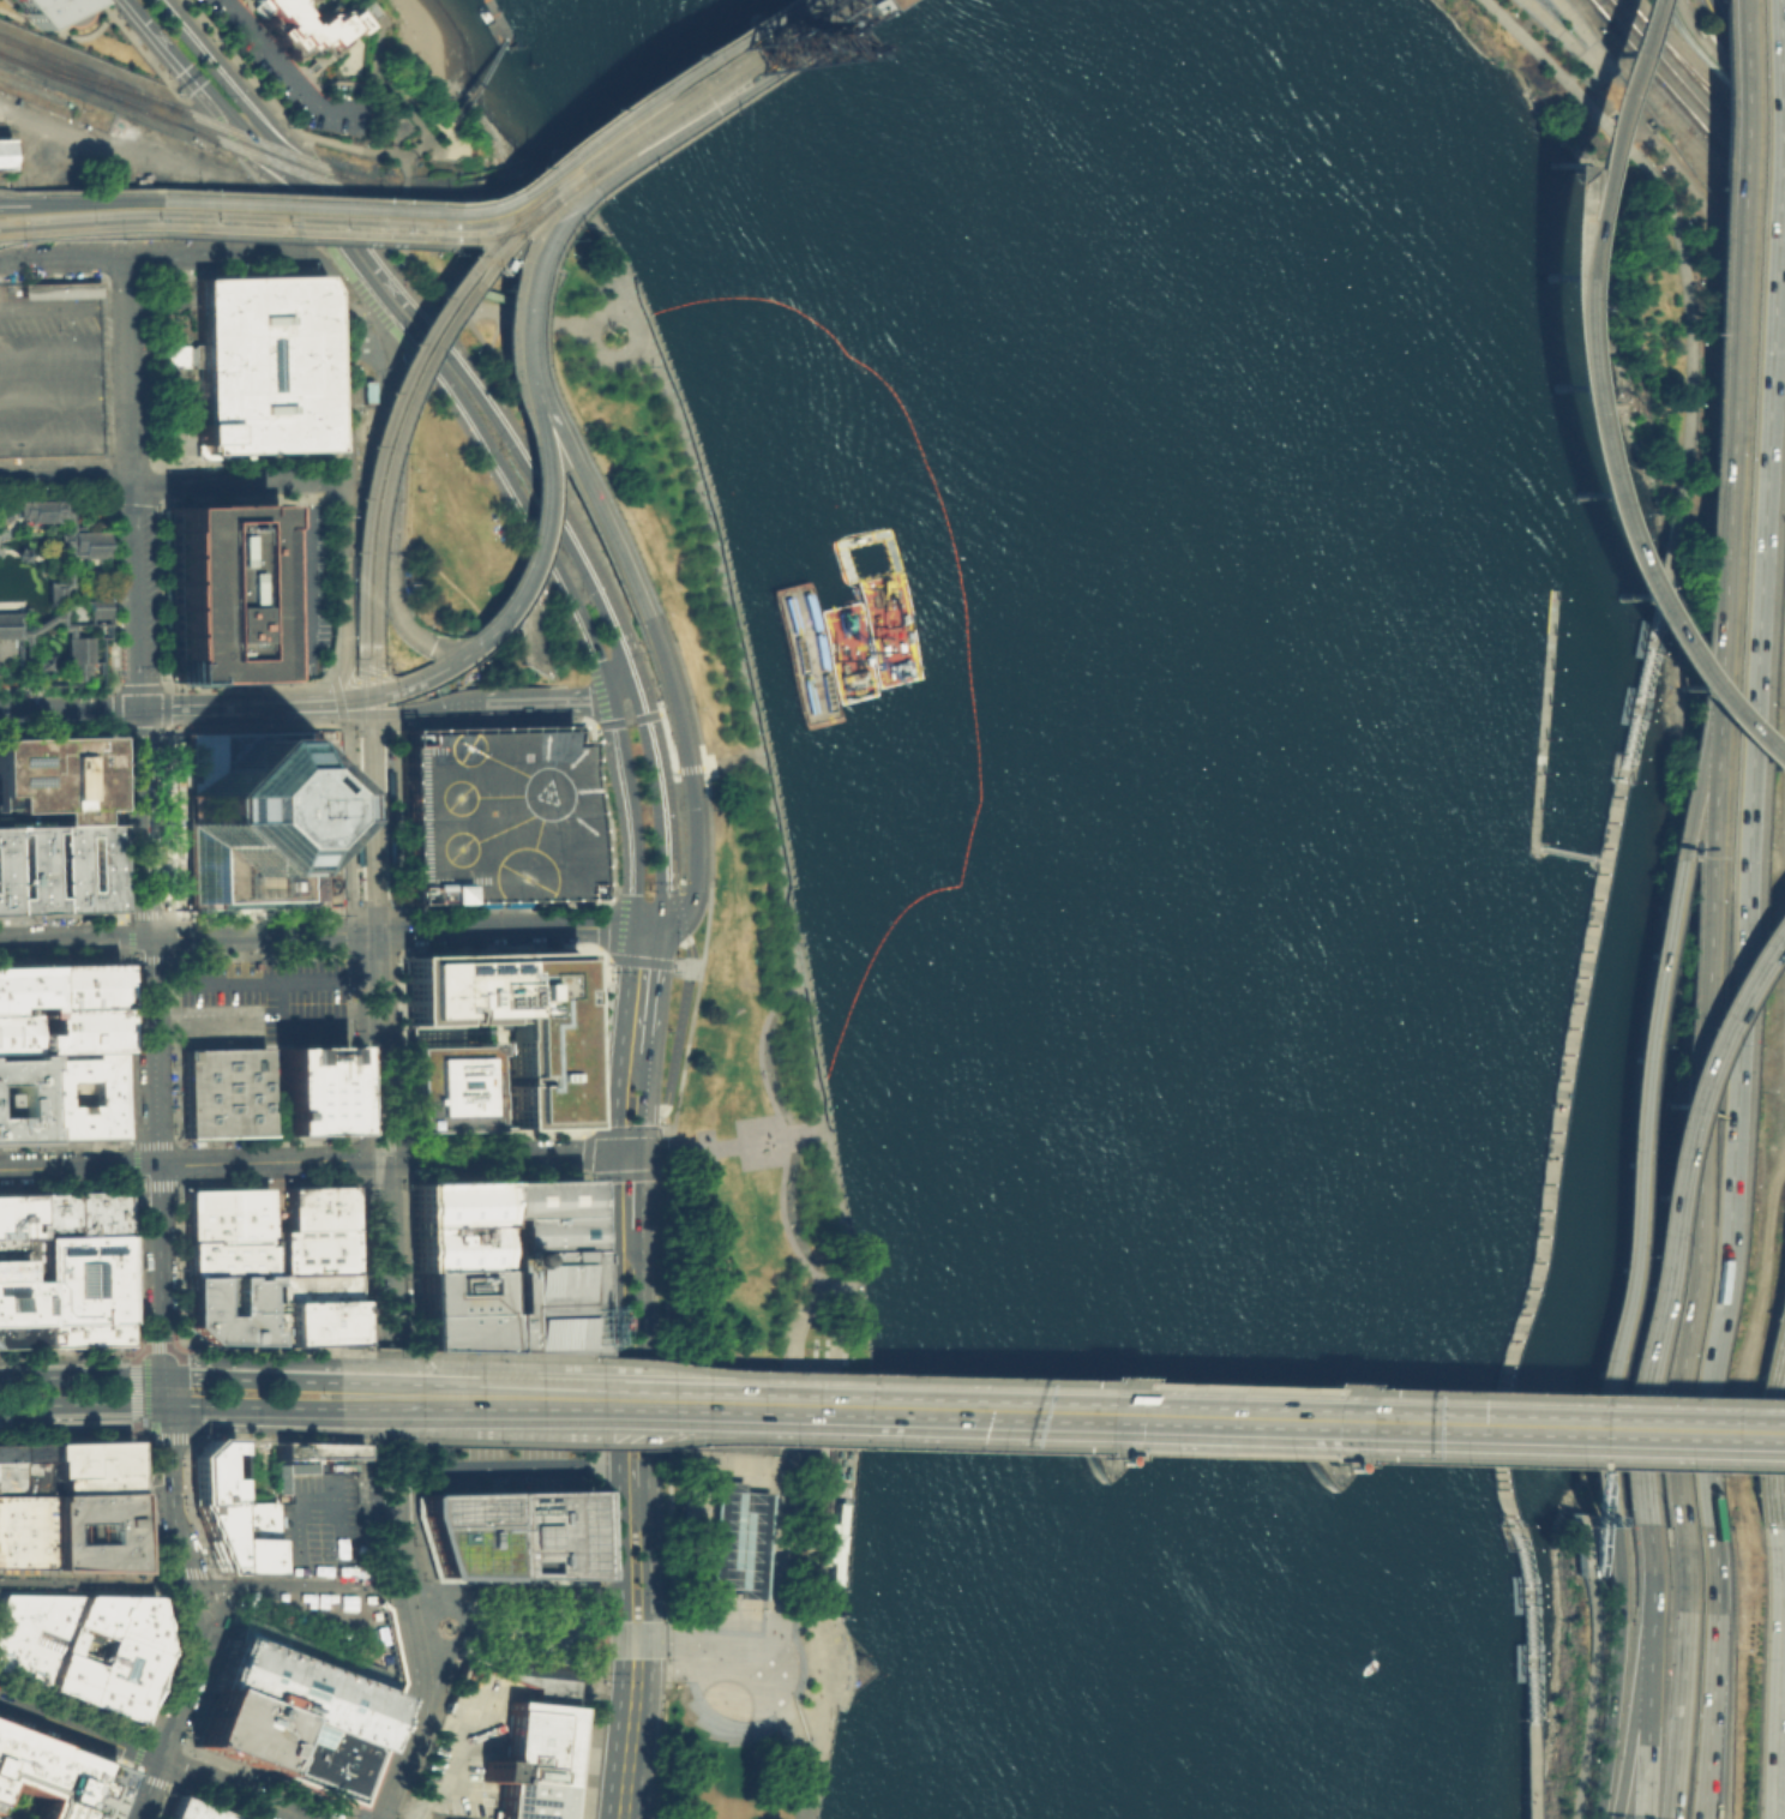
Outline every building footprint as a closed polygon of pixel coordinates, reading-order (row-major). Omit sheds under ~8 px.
[(34,26),(11,0),(83,0),(34,26)] [(305,22),(330,0),(337,8),(346,0),(351,0),(354,2),(357,0),(360,0),(369,11),(359,19),(362,24),(332,49),(325,42),(312,53),(308,47),(296,56),(292,52),(295,49),(287,38),(283,41),(266,20),(271,17),(265,10),(258,17),(248,6),(253,1),(252,0),(304,0),(307,4),(300,11),(301,13),(299,14),(305,22)] [(863,9),(876,0),(857,0),(863,9)] [(12,172),(0,172),(0,140),(11,139),(12,172)] [(193,277),(318,274),(325,288),(330,449),(203,452),(202,443),(194,443),(194,422),(197,422),(196,368),(162,368),(161,344),(196,343),(193,277)] [(19,284),(19,300),(97,298),(96,283),(19,284)] [(360,380),(372,380),(372,400),(361,401),(360,380)] [(8,503),(10,518),(19,518),(19,521),(19,523),(48,523),(48,518),(59,518),(59,502),(8,503)] [(167,508),(260,506),(274,505),(278,680),(264,680),(170,684),(167,508)] [(68,532),(68,557),(70,559),(89,559),(108,558),(107,532),(68,532)] [(16,548),(24,548),(28,554),(26,557),(24,562),(17,562),(13,554),(16,548)] [(43,581),(44,605),(50,605),(59,605),(64,605),(62,580),(59,581),(49,581),(43,581)] [(84,600),(85,620),(109,620),(108,600),(84,600)] [(17,638),(17,634),(16,613),(13,613),(0,613),(0,639),(17,638)] [(62,640),(62,644),(64,674),(64,678),(64,679),(92,678),(91,638),(67,640),(62,640)] [(32,656),(32,671),(46,671),(46,656),(38,656),(32,656)] [(397,728),(572,724),(572,738),(587,738),(590,899),(402,904),(402,882),(398,744),(397,728)] [(305,738),(315,738),(317,791),(318,820),(320,905),(182,908),(180,823),(180,794),(178,734),(305,731),(305,738)] [(12,808),(0,808),(0,738),(110,736),(112,808),(95,808),(96,823),(56,823),(56,810),(12,811),(12,808)] [(114,911),(0,913),(0,824),(56,823),(96,823),(112,822),(114,911)] [(575,948),(581,1127),(509,1129),(505,1021),(403,1025),(401,953),(575,948)] [(43,1008),(42,965),(115,962),(116,1007),(43,1008)] [(4,1014),(0,1014),(0,966),(42,965),(43,1008),(43,1016),(32,1016),(32,1005),(4,1007),(4,1014)] [(43,1008),(116,1007),(118,1051),(35,1052),(34,1033),(43,1033),(43,1016),(43,1008)] [(35,1052),(0,1053),(0,1014),(4,1014),(24,1014),(24,1031),(34,1031),(34,1033),(35,1052)] [(487,1107),(487,1128),(408,1131),(405,1045),(475,1043),(475,1040),(488,1039),(488,1052),(485,1052),(486,1089),(487,1089),(488,1106),(487,1107)] [(276,1134),(274,1045),(345,1043),(348,1133),(276,1134)] [(180,1136),(178,1047),(262,1046),(264,1134),(180,1136)] [(118,1051),(119,1137),(37,1140),(35,1052),(118,1051)] [(37,1140),(0,1140),(0,1053),(35,1052),(37,1140)] [(494,1249),(581,1249),(579,1178),(493,1181),(494,1249)] [(493,1181),(494,1249),(494,1268),(409,1269),(408,1182),(493,1181)] [(350,1271),(276,1273),(276,1230),(283,1230),(282,1185),(348,1184),(350,1271)] [(184,1241),(182,1188),(265,1187),(266,1238),(184,1241)] [(72,1236),(71,1190),(122,1189),(122,1235),(72,1236)] [(72,1236),(40,1236),(30,1236),(30,1191),(71,1190),(72,1236)] [(30,1236),(0,1237),(0,1192),(30,1191),(30,1236)] [(122,1235),(125,1321),(42,1323),(41,1280),(40,1257),(40,1236),(72,1236),(122,1235)] [(40,1257),(0,1258),(0,1237),(30,1236),(40,1236),(40,1257)] [(185,1277),(184,1241),(266,1238),(268,1274),(229,1275),(215,1275),(185,1277)] [(494,1249),(581,1249),(584,1353),(497,1351),(494,1268),(494,1249)] [(41,1280),(0,1281),(0,1258),(40,1257),(41,1280)] [(409,1269),(494,1268),(497,1351),(411,1349),(410,1307),(409,1269)] [(350,1271),(351,1297),(351,1343),(332,1344),(282,1345),(269,1345),(269,1329),(269,1301),(272,1301),(272,1273),(276,1273),(350,1271)] [(269,1345),(204,1343),(185,1326),(185,1277),(215,1275),(216,1314),(230,1313),(229,1275),(268,1274),(268,1284),(262,1284),(262,1329),(269,1329),(269,1345)] [(42,1323),(0,1324),(0,1281),(41,1280),(42,1323)] [(42,1323),(125,1321),(125,1344),(42,1345),(42,1323)] [(42,1345),(0,1347),(0,1324),(42,1323),(42,1345)] [(227,1439),(203,1437),(186,1455),(188,1503),(228,1502),(227,1439)] [(46,1477),(44,1459),(44,1441),(130,1439),(131,1475),(46,1477)] [(271,1440),(335,1442),(355,1442),(355,1457),(314,1458),(271,1459),(271,1440)] [(44,1459),(44,1441),(0,1443),(0,1461),(44,1459)] [(1110,1460),(1110,1455),(1113,1452),(1117,1452),(1120,1455),(1120,1460),(1117,1463),(1112,1463),(1110,1460)] [(46,1494),(46,1477),(44,1459),(0,1461),(0,1495),(46,1494)] [(1344,1466),(1344,1463),(1346,1459),(1351,1459),(1354,1463),(1354,1466),(1351,1470),(1346,1470),(1344,1466)] [(275,1463),(276,1494),(287,1493),(286,1472),(314,1472),(314,1461),(275,1463)] [(46,1477),(131,1475),(132,1491),(46,1494),(46,1477)] [(739,1479),(738,1490),(767,1491),(761,1597),(732,1595),(732,1586),(705,1585),(711,1478),(739,1479)] [(501,1491),(589,1490),(590,1575),(503,1577),(501,1491)] [(132,1491),(46,1494),(47,1568),(133,1569),(132,1525),(132,1491)] [(414,1494),(501,1491),(503,1577),(433,1578),(414,1513),(414,1494)] [(682,1529),(701,1529),(703,1491),(684,1491),(682,1529)] [(46,1494),(0,1495),(0,1566),(47,1568),(46,1494)] [(834,1521),(835,1501),(845,1501),(837,1584),(828,1583),(830,1561),(818,1560),(822,1520),(834,1521)] [(228,1502),(188,1503),(217,1573),(230,1573),(229,1536),(228,1502)] [(228,1502),(229,1536),(230,1573),(275,1573),(275,1537),(274,1502),(228,1502)] [(43,1691),(0,1676),(0,1593),(78,1593),(62,1639),(34,1629),(29,1641),(58,1652),(43,1691)] [(58,1652),(62,1639),(78,1593),(151,1595),(162,1650),(136,1724),(62,1698),(43,1691),(58,1652)] [(211,1688),(288,1718),(368,1748),(389,1695),(395,1680),(238,1620),(232,1635),(211,1688)] [(533,1703),(571,1706),(575,1680),(566,1679),(500,1671),(494,1671),(534,1686),(533,1703)] [(211,1688),(190,1746),(266,1776),(288,1718),(211,1688)] [(571,1706),(533,1703),(507,1700),(501,1760),(481,1758),(479,1779),(500,1782),(497,1817),(496,1818),(560,1818),(571,1706)] [(266,1776),(288,1718),(368,1748),(347,1806),(266,1776)] [(53,1748),(0,1728),(0,1818),(97,1818),(115,1772),(53,1748)] [(172,1794),(237,1818),(162,1818),(172,1794)]
